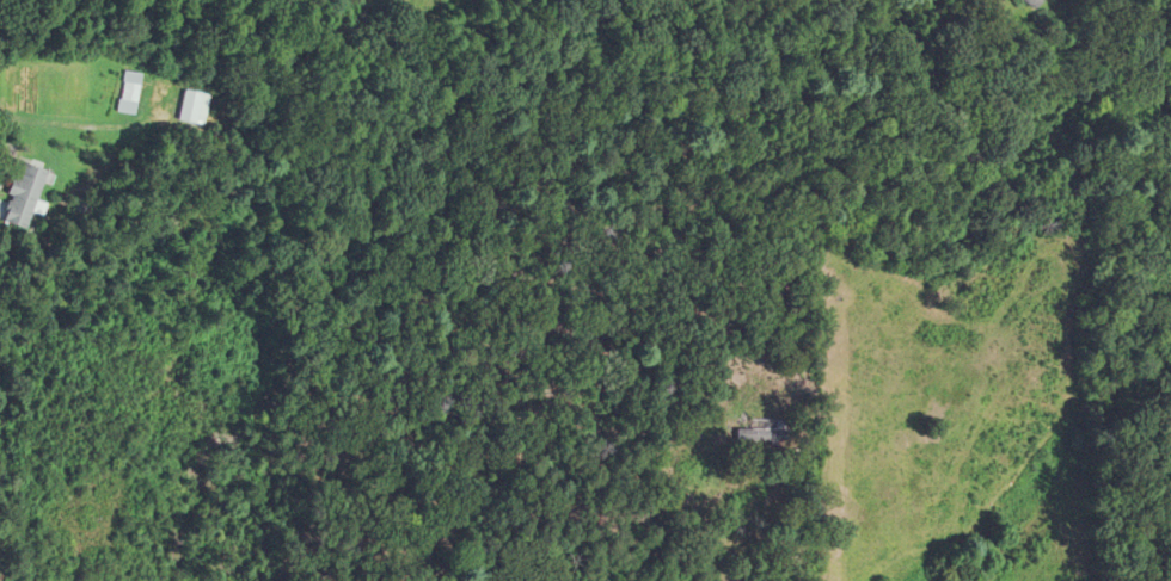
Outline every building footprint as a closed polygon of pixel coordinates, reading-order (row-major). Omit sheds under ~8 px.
[(1036,11),(1046,0),(1024,0),(1036,11)] [(126,112),(141,115),(148,75),(132,72),(126,112)] [(185,122),(205,125),(211,94),(190,91),(185,122)] [(37,230),(51,170),(25,165),(12,224),(37,230)] [(790,441),(790,421),(755,421),(755,428),(738,428),(738,441),(790,441)]
